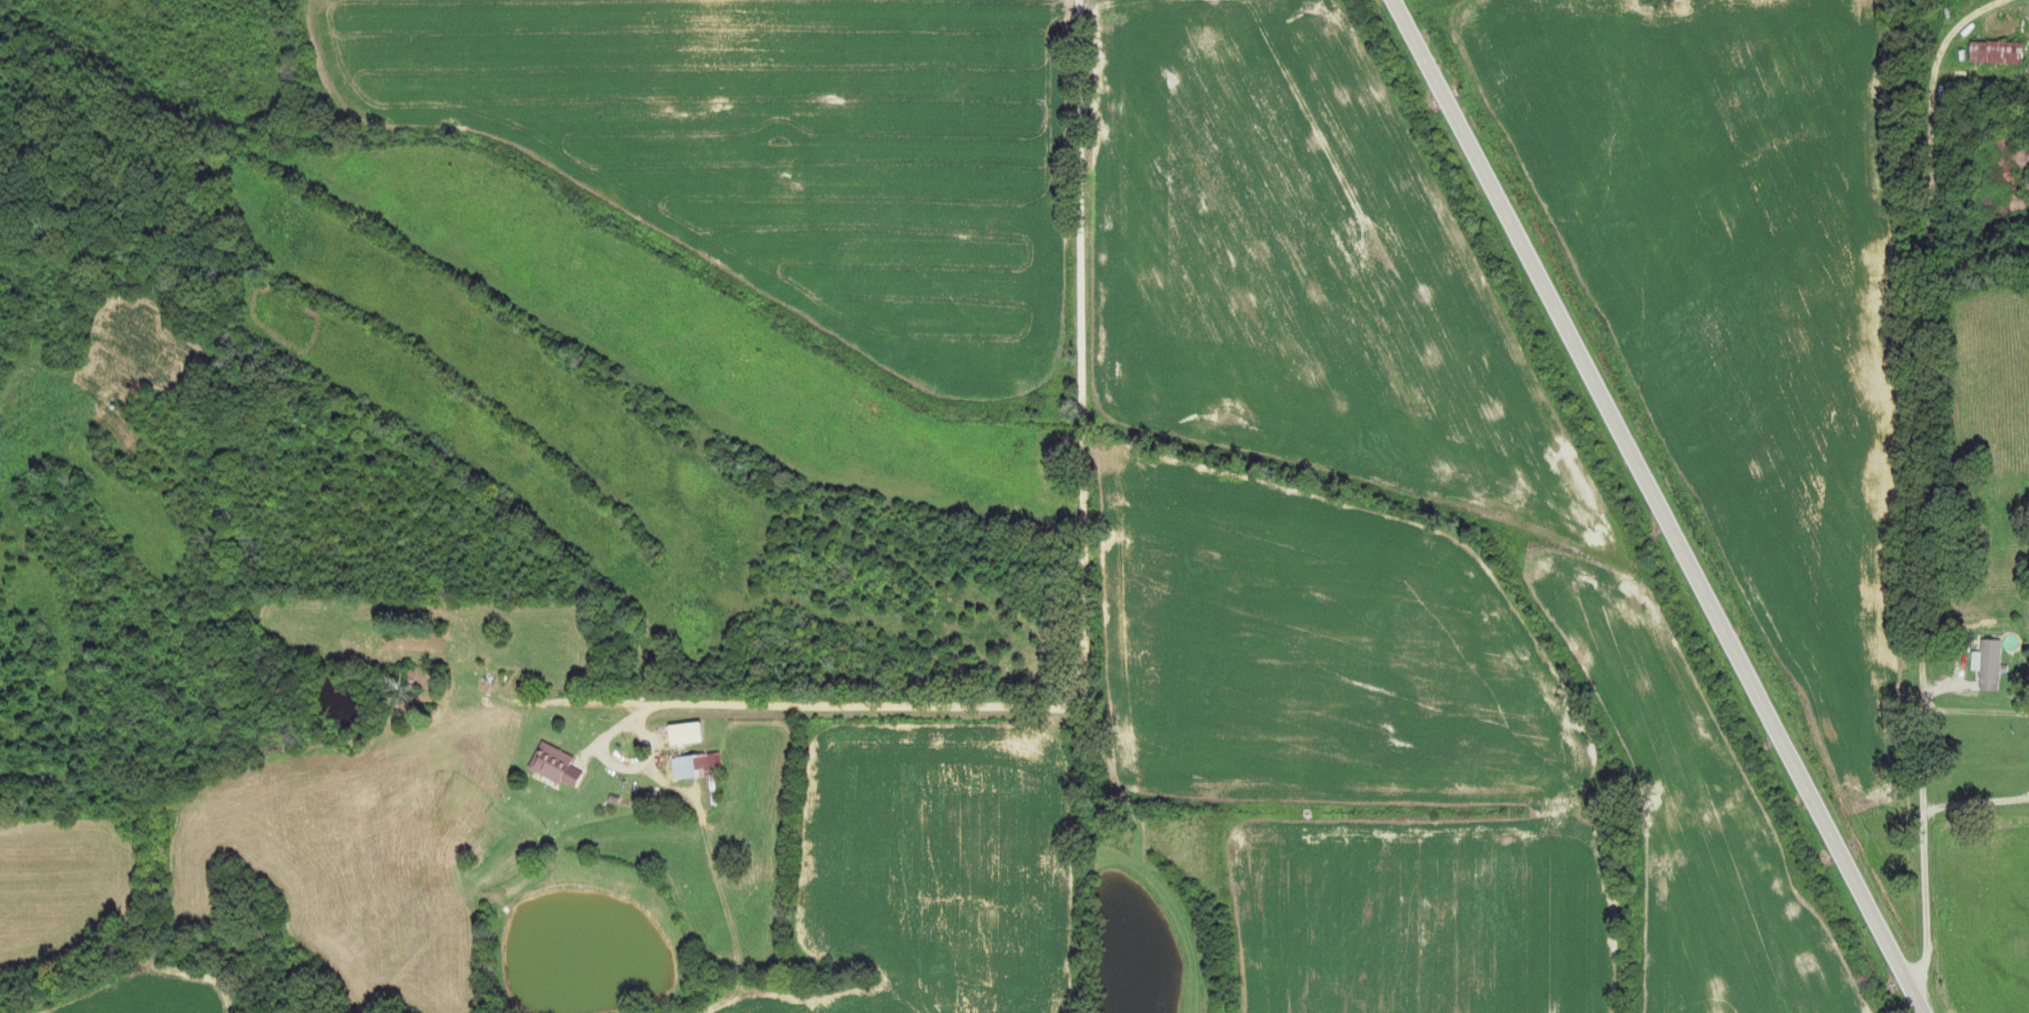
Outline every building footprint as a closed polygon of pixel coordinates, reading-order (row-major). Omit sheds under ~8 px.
[(2025,64),(2025,42),(2008,42),(2008,64),(2025,64)] [(2001,691),(2002,639),(1978,639),(1978,670),(1980,670),(1980,691),(2001,691)] [(673,746),(706,743),(704,722),(671,726),(673,746)] [(585,772),(572,766),(576,756),(542,742),(531,770),(578,789),(585,772)] [(677,780),(725,774),(722,752),(674,758),(677,780)]
